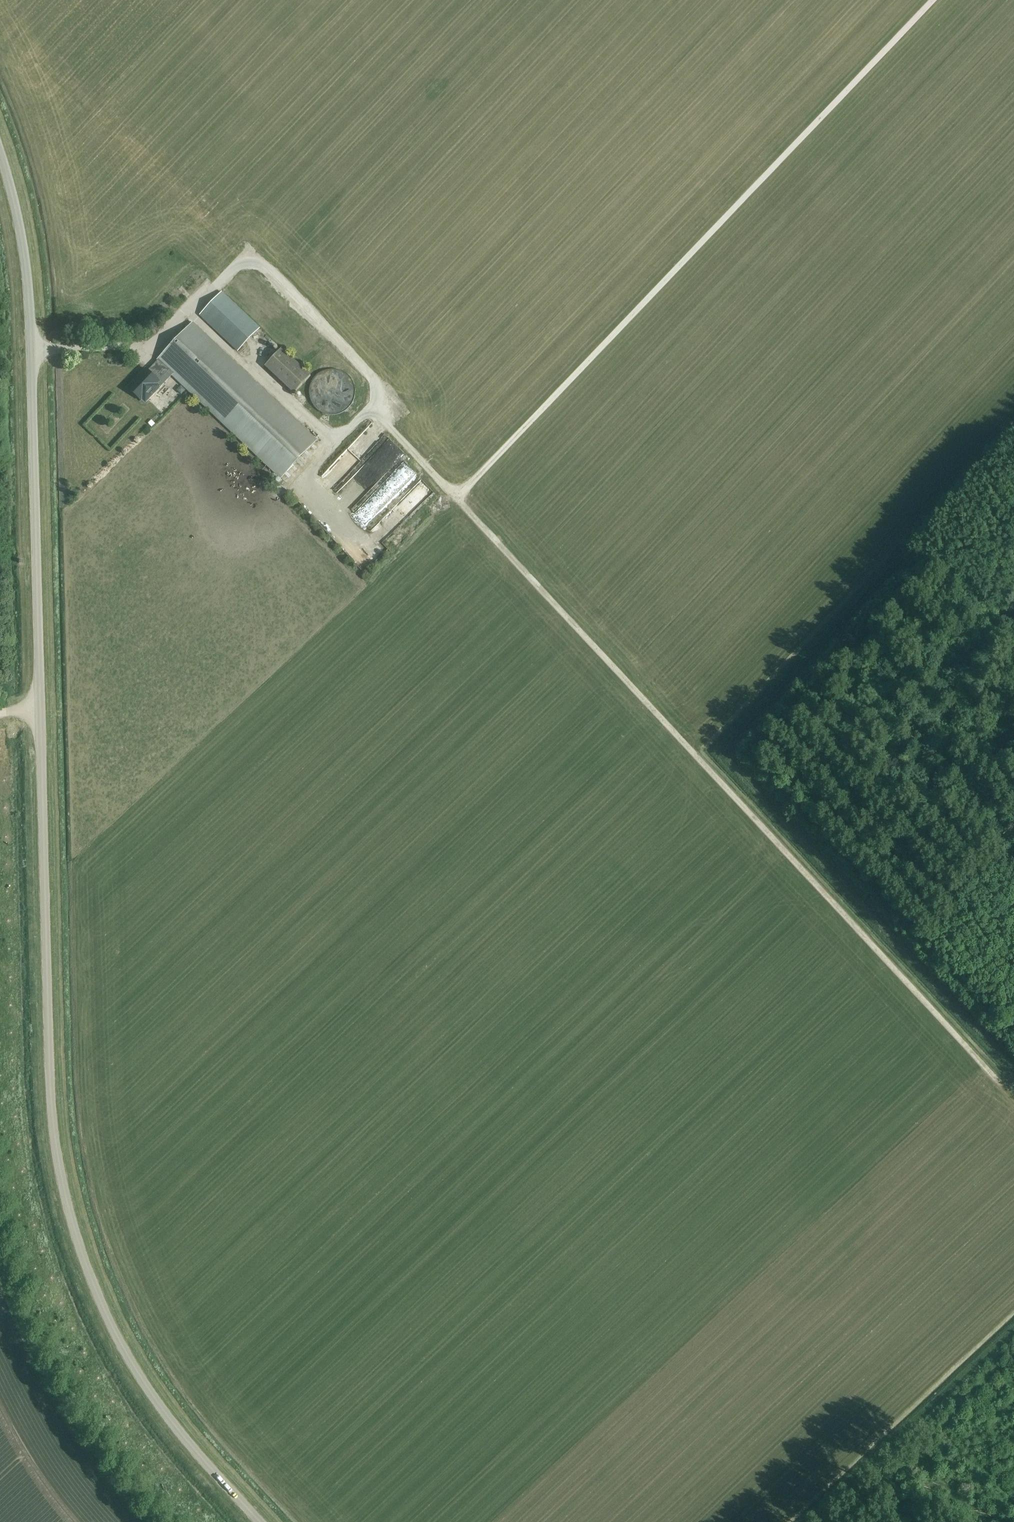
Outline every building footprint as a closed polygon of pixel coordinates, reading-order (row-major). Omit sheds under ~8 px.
[(259,328),(221,292),(199,315),(237,351),(259,328)] [(145,369),(127,388),(140,400),(141,399),(143,402),(146,402),(171,375),(280,478),(316,440),(192,322),(156,360),(157,361),(147,371),(145,369)] [(310,376),(281,348),(264,366),(293,394),(310,376)] [(310,390),(310,392),(310,394),(310,396),(311,398),(311,400),(312,402),(313,404),(314,405),(315,407),(317,408),(318,410),(320,411),(321,412),(323,413),(325,413),(327,414),(329,414),(330,415),(332,415),(334,415),(336,414),(338,414),(340,413),(342,413),(344,412),(345,411),(347,410),(348,408),(350,407),(351,405),(352,404),(353,402),(354,400),(354,398),(355,396),(355,394),(355,392),(355,390),(355,388),(354,387),(354,385),(353,383),(352,381),(351,379),(350,378),(348,376),(347,375),(345,374),(344,373),(342,372),(340,371),(338,371),(336,370),(334,370),(332,370),(330,370),(329,370),(327,371),(325,371),(323,372),(321,373),(320,374),(318,375),(317,376),(315,378),(314,379),(313,381),(312,383),(311,385),(311,387),(310,388),(310,390)] [(346,447),(318,478),(330,489),(358,458),(346,447)] [(337,490),(348,500),(381,467),(368,455),(356,467),(355,465),(350,471),(356,477),(349,485),(345,481),(337,490)] [(418,478),(368,528),(380,540),(430,490),(418,478)] [(353,511),(363,521),(372,512),(362,502),(353,511)] [(332,537),(337,531),(331,527),(327,532),(332,537)]
